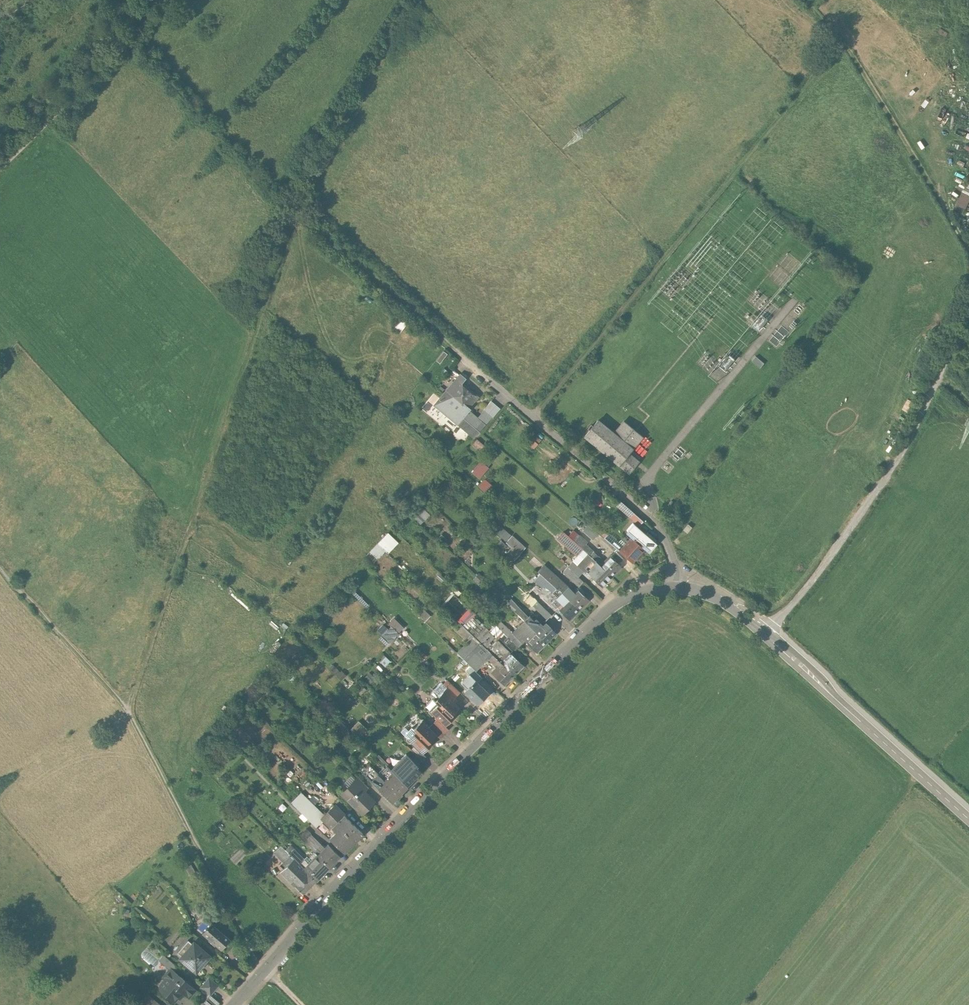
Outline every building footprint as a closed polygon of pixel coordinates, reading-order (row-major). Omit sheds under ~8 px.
[(908,110),(916,105),(911,94),(902,98),(908,110)] [(952,212),(962,216),(968,197),(968,179),(965,177),(952,212)] [(447,354),(443,351),(436,360),(440,363),(447,354)] [(764,364),(755,357),(751,361),(761,368),(764,364)] [(459,374),(445,390),(462,404),(463,402),(468,407),(478,396),(463,383),(466,379),(459,374)] [(462,404),(445,390),(433,405),(456,424),(468,409),(469,408),(468,407),(463,402),(462,404)] [(491,401),(483,410),(492,417),(499,408),(491,401)] [(477,417),(468,409),(456,424),(473,439),(492,417),(483,410),(477,417)] [(598,419),(584,436),(629,474),(639,462),(629,453),(643,437),(623,421),(614,433),(598,419)] [(526,440),(532,447),(540,440),(534,433),(526,440)] [(456,452),(451,447),(445,453),(451,458),(456,452)] [(480,478),(489,468),(481,462),(472,472),(480,478)] [(643,521),(620,502),(616,506),(639,526),(643,521)] [(410,515),(420,524),(424,520),(415,511),(410,515)] [(646,535),(633,523),(626,531),(636,539),(635,541),(640,546),(642,544),(650,551),(656,544),(655,542),(656,540),(648,533),(646,535)] [(598,534),(588,525),(583,531),(593,540),(598,534)] [(505,541),(510,535),(501,527),(496,533),(505,541)] [(388,532),(378,542),(386,549),(389,552),(399,542),(388,532)] [(582,548),(574,542),(563,533),(557,540),(576,555),(582,548)] [(631,538),(624,546),(609,533),(604,538),(632,563),(633,562),(644,549),(640,546),(635,541),(631,538)] [(446,539),(441,535),(437,539),(442,543),(446,539)] [(593,551),(585,544),(587,542),(579,535),(574,542),(582,548),(587,553),(589,555),(593,551)] [(525,547),(512,536),(506,542),(511,547),(519,554),(525,547)] [(506,546),(501,541),(498,545),(503,549),(506,546)] [(375,561),(386,549),(378,542),(367,554),(375,561)] [(519,554),(511,547),(506,553),(513,560),(519,554)] [(598,556),(593,551),(589,555),(594,560),(598,556)] [(594,560),(589,555),(587,553),(577,565),(584,571),(585,573),(587,572),(591,576),(591,577),(601,587),(611,577),(599,565),(594,560)] [(621,567),(609,555),(604,561),(599,565),(611,577),(621,567)] [(604,561),(598,556),(594,560),(599,565),(604,561)] [(577,565),(573,561),(568,567),(571,569),(578,577),(584,571),(577,565)] [(567,586),(544,565),(538,571),(541,574),(557,588),(558,589),(561,592),(567,586)] [(578,577),(571,569),(568,567),(563,572),(579,587),(583,582),(578,577)] [(484,579),(479,574),(473,579),(478,584),(484,579)] [(557,588),(541,574),(535,581),(543,587),(544,585),(552,592),(557,588)] [(573,592),(567,586),(561,592),(567,598),(573,592)] [(558,589),(557,588),(552,592),(557,597),(563,602),(567,598),(561,592),(558,589)] [(588,600),(576,588),(573,592),(567,598),(579,610),(588,600)] [(549,604),(533,589),(529,593),(531,596),(551,614),(557,608),(551,602),(549,604)] [(448,612),(459,601),(449,591),(438,602),(448,612)] [(528,617),(515,604),(520,599),(515,595),(506,604),(524,620),(528,617)] [(551,614),(531,596),(527,600),(546,619),(551,614)] [(579,610),(567,598),(563,602),(557,597),(551,602),(557,608),(569,620),(579,610)] [(489,631),(473,615),(463,626),(473,636),(486,649),(496,639),(498,637),(490,630),(490,629),(489,631)] [(533,621),(528,617),(524,620),(536,632),(540,628),(539,627),(533,621)] [(518,648),(523,644),(521,643),(511,633),(512,632),(500,620),(495,625),(518,648)] [(536,632),(524,620),(512,632),(511,633),(521,643),(524,640),(536,653),(546,643),(536,632)] [(556,633),(546,622),(540,628),(536,632),(546,643),(556,633)] [(514,653),(518,648),(495,625),(490,630),(498,637),(499,638),(514,653)] [(473,636),(463,626),(457,631),(467,641),(473,636)] [(399,634),(392,627),(383,635),(390,642),(399,634)] [(467,641),(456,653),(470,667),(475,671),(488,658),(487,658),(491,653),(486,649),(473,636),(467,641)] [(510,652),(496,639),(486,649),(491,653),(500,662),(510,652)] [(524,665),(510,652),(500,662),(513,676),(524,665)] [(500,662),(491,653),(487,658),(488,658),(496,667),(490,672),(504,686),(513,676),(500,662)] [(480,676),(475,671),(470,667),(466,671),(475,681),(480,676)] [(460,693),(447,679),(443,683),(448,689),(456,697),(460,693)] [(480,712),(493,699),(480,686),(474,693),(471,690),(464,697),(480,712)] [(436,701),(439,703),(451,715),(459,707),(453,700),(456,697),(448,689),(436,701)] [(453,717),(451,715),(439,703),(430,711),(438,719),(444,725),(453,717)] [(449,730),(444,725),(438,719),(429,728),(436,734),(440,738),(449,730)] [(413,728),(416,731),(427,742),(436,734),(429,728),(421,720),(413,728)] [(430,745),(427,742),(416,731),(408,738),(415,745),(422,753),(430,745)] [(415,745),(411,749),(416,755),(422,761),(427,757),(422,753),(415,745)] [(412,759),(416,755),(411,749),(408,746),(403,751),(407,755),(412,759)] [(391,772),(392,773),(406,787),(420,772),(415,768),(418,765),(412,759),(407,755),(391,772)] [(406,787),(392,773),(384,782),(378,776),(372,781),(393,801),(406,787)] [(357,779),(342,794),(361,814),(374,802),(363,791),(367,788),(357,779)] [(322,818),(324,816),(302,793),(292,803),(316,827),(323,819),(322,818)] [(344,816),(334,806),(324,816),(322,818),(323,819),(331,828),(344,816)] [(331,828),(336,833),(330,839),(344,853),(362,834),(344,816),(331,828)] [(299,836),(304,842),(311,835),(312,834),(306,829),(299,836)] [(317,855),(324,848),(311,835),(304,842),(317,855)] [(340,856),(328,844),(324,848),(317,855),(330,867),(340,856)] [(244,845),(231,857),(236,862),(249,850),(244,845)] [(290,855),(294,859),(304,868),(308,864),(290,845),(285,850),(290,855)] [(283,863),(290,855),(285,850),(281,846),(273,853),(283,863)] [(330,867),(317,855),(308,864),(304,868),(316,880),(330,867)] [(316,880),(304,868),(294,859),(281,872),(303,893),(316,880)] [(231,938),(212,922),(202,933),(221,949),(231,938)] [(212,955),(194,940),(180,957),(197,972),(212,955)] [(152,950),(144,953),(151,966),(158,962),(152,950)] [(197,990),(171,967),(163,977),(167,981),(160,989),(174,1002),(178,998),(179,996),(181,998),(185,994),(190,998),(197,990)] [(219,985),(210,977),(202,987),(211,994),(219,985)] [(139,1004),(160,1004),(148,995),(139,1004)] [(220,1003),(211,995),(202,1004),(218,1004),(220,1003)]
